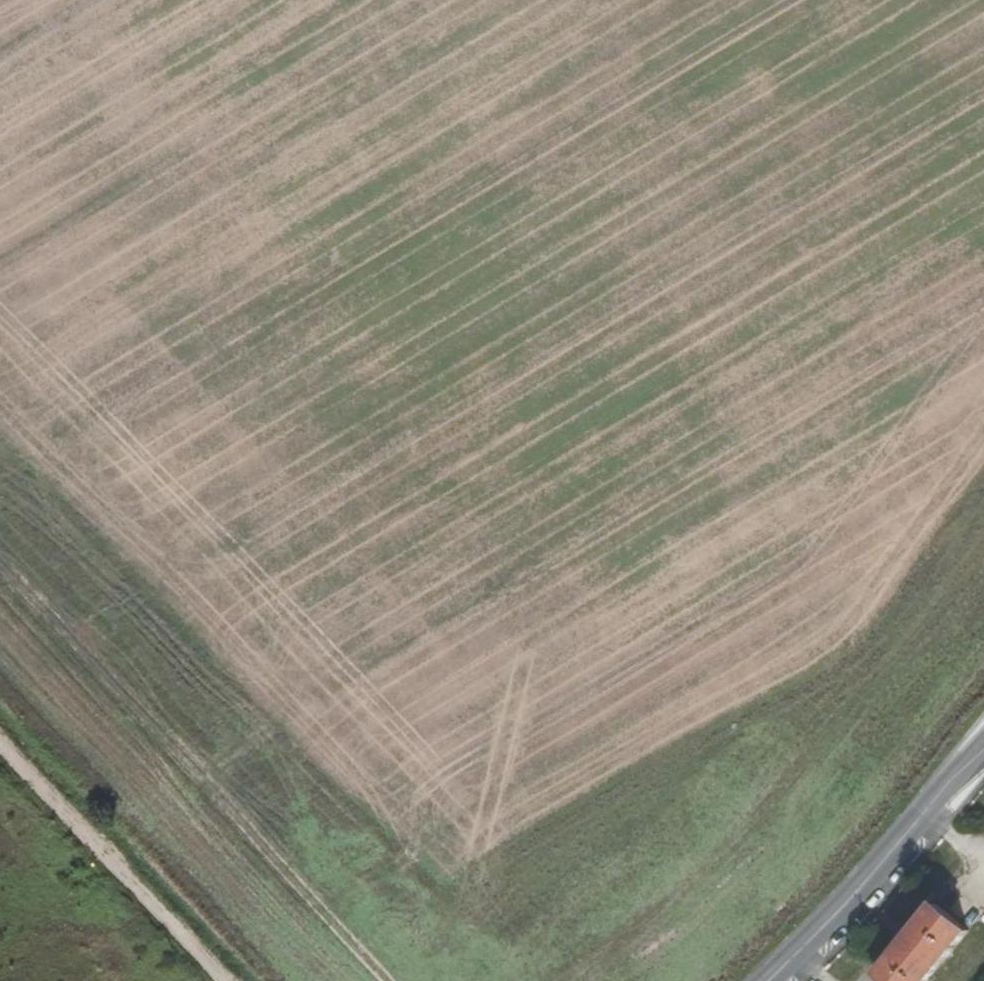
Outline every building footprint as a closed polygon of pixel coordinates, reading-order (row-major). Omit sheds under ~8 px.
[(938,905),(882,973),(891,980),(927,980),(969,930),(938,905)]
